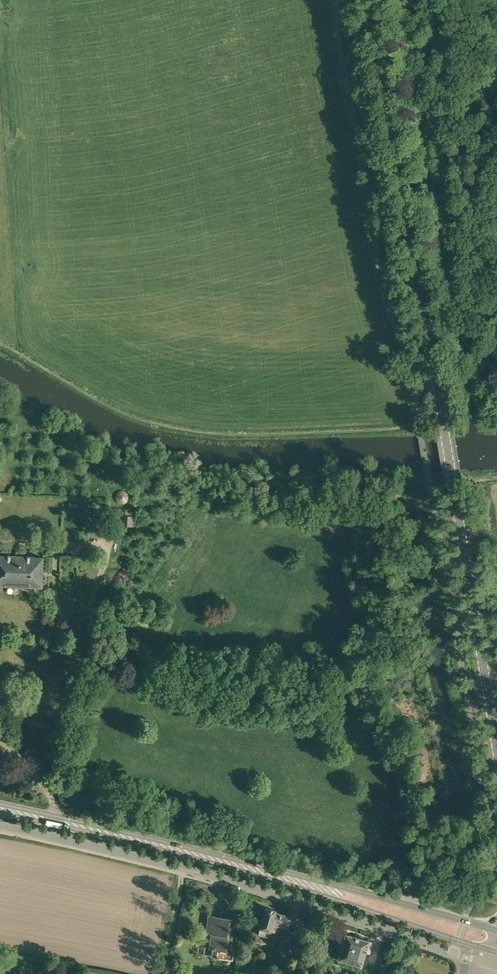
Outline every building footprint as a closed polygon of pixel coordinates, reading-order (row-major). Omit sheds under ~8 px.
[(136,515),(123,515),(123,525),(135,525),(136,515)] [(42,557),(0,555),(0,585),(41,587),(42,557)] [(292,933),(286,931),(290,916),(274,912),(274,909),(265,907),(260,927),(260,928),(258,934),(267,936),(269,930),(269,929),(273,930),(273,928),(278,929),(277,935),(280,936),(277,949),(284,951),(286,944),(289,945),(292,933)] [(220,913),(220,916),(207,915),(205,932),(210,933),(208,948),(212,948),(210,956),(232,959),(233,948),(229,948),(232,926),(239,928),(241,915),(234,914),(234,912),(223,911),(222,911),(221,911),(221,912),(220,913)] [(372,942),(368,940),(344,933),(337,958),(360,965),(364,952),(369,953),(372,942)] [(380,964),(381,973),(391,973),(390,964),(380,964)]
